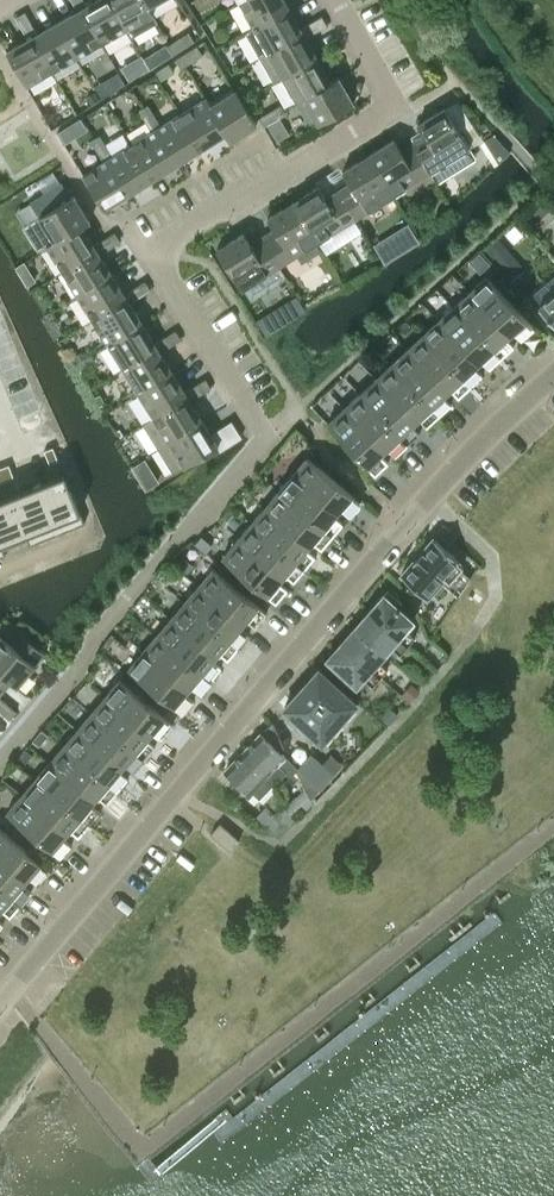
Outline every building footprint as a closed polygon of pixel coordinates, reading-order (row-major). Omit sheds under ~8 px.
[(77,10),(82,8),(102,43),(127,29),(110,0),(95,0),(86,5),(83,0),(72,0),(77,10)] [(127,29),(131,37),(157,22),(148,6),(147,7),(143,0),(110,0),(127,29)] [(253,27),(288,7),(284,0),(241,0),(238,2),(253,27)] [(244,32),(259,57),(302,32),(300,28),(288,7),(253,27),(244,32)] [(82,8),(77,10),(57,22),(77,57),(102,43),(82,8)] [(15,17),(22,28),(31,23),(24,12),(15,17)] [(321,15),(310,22),(315,31),(326,24),(321,15)] [(37,33),(31,23),(22,28),(28,39),(32,36),(53,71),(77,57),(57,22),(37,33)] [(273,82),(281,77),(316,57),(305,37),(315,31),(310,22),(300,28),(302,32),(259,57),(273,82)] [(188,32),(178,39),(183,47),(194,41),(188,32)] [(26,86),(53,71),(32,36),(28,39),(6,51),(26,86)] [(183,47),(178,39),(167,45),(173,54),(183,47)] [(165,44),(144,58),(150,67),(171,53),(165,44)] [(197,45),(186,52),(192,61),(202,54),(197,45)] [(186,52),(175,59),(181,68),(192,61),(186,52)] [(330,80),(316,57),(281,77),(296,103),(304,99),(303,97),(331,82),(330,80)] [(172,72),(167,64),(157,70),(162,78),(172,72)] [(118,72),(113,75),(118,86),(124,83),(118,72)] [(338,76),(330,80),(331,82),(303,97),(304,99),(318,123),(353,103),(338,76)] [(235,90),(211,105),(210,106),(226,132),(225,133),(230,141),(256,124),(235,90)] [(95,91),(87,96),(91,102),(99,97),(95,91)] [(206,97),(181,113),(202,147),(225,133),(226,132),(210,106),(211,105),(206,97)] [(139,110),(146,121),(154,115),(148,104),(139,110)] [(286,113),(281,104),(270,110),(275,119),(286,113)] [(415,147),(430,172),(436,181),(455,169),(449,160),(469,147),(444,107),(417,124),(427,139),(415,147)] [(264,126),(275,119),(270,110),(259,117),(264,126)] [(156,128),(178,162),(202,147),(181,113),(161,125),(154,115),(146,121),(152,131),(156,128)] [(70,124),(58,131),(65,142),(77,135),(70,124)] [(132,143),(153,178),(178,162),(156,128),(152,131),(132,143)] [(91,140),(97,151),(106,145),(99,135),(91,140)] [(493,135),(484,140),(495,158),(504,153),(493,135)] [(393,139),(368,155),(393,195),(430,172),(415,147),(403,154),(393,139)] [(97,151),(104,161),(108,158),(129,193),(153,178),(132,143),(112,156),(106,145),(97,151)] [(393,195),(368,155),(342,170),(345,176),(333,183),(355,218),(393,195)] [(104,208),(129,193),(108,158),(104,161),(82,174),(104,208)] [(61,180),(29,201),(39,217),(71,196),(61,180)] [(318,186),(293,201),(317,242),(355,218),(333,183),(321,191),(318,186)] [(39,217),(54,241),(55,242),(81,225),(82,227),(90,222),(73,195),(71,196),(39,217)] [(549,208),(539,197),(522,214),(532,225),(549,208)] [(277,233),(265,240),(280,265),(317,242),(293,201),(267,217),(277,233)] [(39,217),(23,227),(38,251),(46,245),(54,241),(39,217)] [(55,242),(54,241),(46,245),(62,271),(96,250),(94,245),(82,227),(81,225),(55,242)] [(115,232),(104,239),(109,248),(120,241),(115,232)] [(241,289),(280,265),(265,240),(252,248),(243,232),(216,249),(241,289)] [(99,254),(109,248),(104,239),(94,245),(96,250),(62,271),(77,295),(111,274),(99,254)] [(385,244),(377,249),(385,261),(393,256),(385,244)] [(506,248),(493,259),(512,281),(525,270),(506,248)] [(24,261),(16,266),(27,284),(35,279),(24,261)] [(124,294),(111,274),(77,295),(92,319),(126,298),(124,294)] [(470,292),(505,330),(509,327),(521,339),(534,327),(487,276),(470,292)] [(145,281),(134,287),(140,296),(150,290),(145,281)] [(134,287),(124,294),(126,298),(92,319),(107,344),(141,323),(129,303),(140,296),(134,287)] [(470,292),(454,306),(502,357),(514,346),(502,333),(505,330),(470,292)] [(539,307),(553,325),(553,294),(539,307)] [(279,306),(257,320),(266,334),(288,320),(279,306)] [(490,369),(502,357),(454,306),(438,321),(474,359),(478,356),(490,369)] [(438,321),(423,335),(470,387),(483,375),(471,362),(474,359),(438,321)] [(154,343),(141,323),(107,344),(123,369),(157,348),(154,343)] [(175,330),(165,337),(170,346),(181,339),(175,330)] [(458,398),(470,387),(423,335),(407,350),(443,388),(446,385),(458,398)] [(165,337),(154,343),(157,348),(123,369),(138,393),(172,372),(160,352),(170,346),(165,337)] [(407,350),(391,364),(439,416),(451,404),(439,392),(443,388),(407,350)] [(427,427),(439,416),(391,364),(375,379),(411,417),(415,414),(427,427)] [(185,392),(172,372),(138,393),(153,417),(187,396),(185,392)] [(206,379),(195,385),(200,394),(211,387),(206,379)] [(375,379),(360,393),(408,445),(420,433),(408,421),(411,417),(375,379)] [(190,401),(200,394),(195,385),(185,392),(187,396),(153,417),(143,424),(158,448),(202,420),(190,401)] [(360,393),(344,408),(380,446),(384,443),(395,456),(408,445),(360,393)] [(376,450),(380,446),(344,408),(327,423),(375,475),(388,463),(376,450)] [(211,434),(202,420),(158,448),(173,473),(217,446),(220,451),(242,437),(232,421),(211,434)] [(53,446),(44,450),(49,463),(58,460),(56,455),(53,446)] [(308,457),(293,475),(333,509),(336,505),(350,516),(361,503),(308,457)] [(0,467),(0,468),(5,481),(14,477),(9,464),(0,467)] [(55,476),(37,483),(57,534),(84,523),(80,512),(64,472),(55,476)] [(293,475),(279,491),(333,536),(343,524),(330,512),(333,509),(293,475)] [(37,483),(10,494),(30,544),(57,534),(37,483)] [(322,549),(333,536),(279,491),(265,508),(305,541),(309,538),(322,549)] [(0,498),(0,545),(4,555),(5,554),(3,549),(27,539),(29,545),(30,544),(10,494),(0,498)] [(265,508),(252,524),(305,569),(316,556),(302,545),(305,541),(265,508)] [(252,524),(238,540),(278,574),(281,570),(294,582),(305,569),(252,524)] [(459,560),(434,537),(433,538),(402,573),(401,574),(427,596),(428,596),(427,595),(444,576),(449,581),(463,565),(458,561),(459,560)] [(274,578),(278,574),(238,540),(223,558),(276,603),(288,589),(274,578)] [(214,568),(199,586),(239,620),(242,616),(256,627),(267,614),(214,568)] [(185,602),(239,647),(249,635),(236,623),(239,620),(199,586),(185,602)] [(388,589),(369,610),(407,643),(415,635),(406,627),(413,619),(398,606),(402,601),(388,589)] [(185,602),(171,619),(211,652),(215,649),(228,660),(239,647),(185,602)] [(407,643),(369,610),(355,626),(385,651),(391,644),(400,652),(407,643)] [(171,619),(158,635),(211,680),(222,667),(208,656),(211,652),(171,619)] [(355,626),(341,641),(380,675),(387,666),(378,659),(385,651),(355,626)] [(9,680),(16,686),(44,653),(22,634),(12,645),(1,635),(0,636),(0,670),(10,679),(9,680)] [(158,635),(144,651),(184,685),(187,681),(200,693),(211,680),(158,635)] [(372,684),(380,675),(341,641),(327,658),(356,684),(363,676),(372,684)] [(181,689),(184,685),(144,651),(129,669),(182,714),(194,700),(181,689)] [(357,701),(318,667),(284,707),(322,740),(357,701)] [(9,680),(10,679),(0,670),(0,691),(9,680)] [(120,679),(105,697),(145,731),(149,727),(162,738),(173,725),(120,679)] [(411,683),(403,694),(407,697),(410,700),(419,690),(416,687),(411,683)] [(91,713),(145,758),(155,746),(142,734),(145,731),(105,697),(91,713)] [(6,702),(0,709),(0,710),(9,718),(16,710),(6,702)] [(389,707),(381,715),(388,722),(396,713),(389,707)] [(91,713),(77,729),(118,763),(121,760),(134,771),(145,758),(91,713)] [(290,776),(298,767),(281,752),(284,749),(272,721),(262,731),(261,731),(225,769),(249,792),(251,790),(259,798),(272,784),(273,785),(285,772),(290,776)] [(77,729),(64,746),(117,791),(128,778),(115,767),(118,763),(77,729)] [(64,746),(50,762),(90,796),(93,792),(106,803),(117,791),(64,746)] [(23,767),(32,757),(25,750),(16,761),(23,767)] [(311,753),(298,767),(314,782),(305,791),(312,798),(321,789),(321,788),(334,774),(311,753)] [(50,762),(36,778),(89,824),(100,811),(87,800),(90,796),(50,762)] [(36,778),(22,795),(62,829),(65,825),(79,836),(89,824),(36,778)] [(303,791),(287,805),(297,815),(312,801),(303,791)] [(59,832),(62,829),(22,795),(7,812),(61,858),(72,844),(59,832)] [(297,819),(282,805),(274,813),(267,806),(257,816),(279,838),(297,819)] [(220,822),(211,833),(230,850),(239,839),(220,822)] [(22,876),(25,872),(38,884),(50,870),(0,827),(0,857),(22,876)] [(21,903),(32,891),(19,880),(22,876),(0,857),(0,885),(21,903)] [(11,916),(21,903),(0,885),(0,906),(11,916)]
